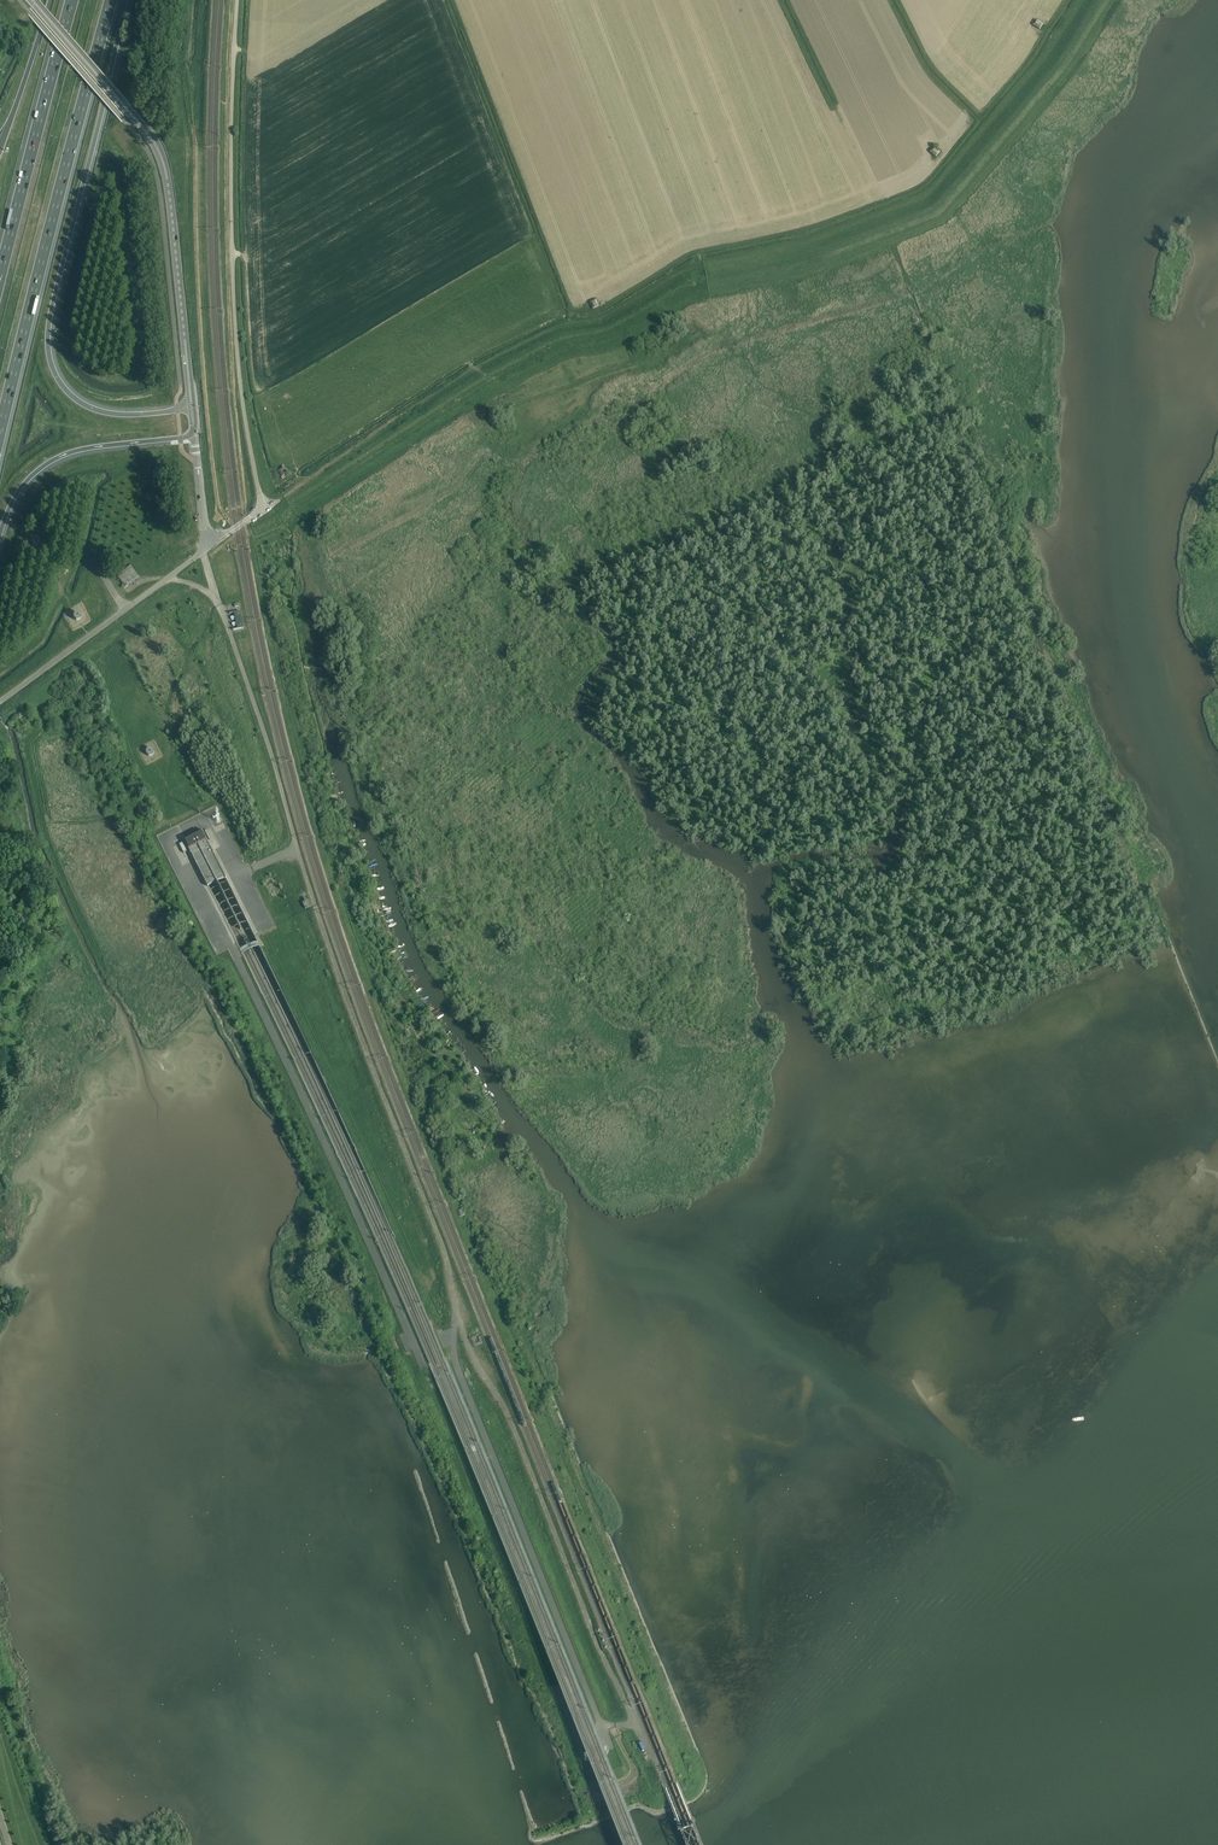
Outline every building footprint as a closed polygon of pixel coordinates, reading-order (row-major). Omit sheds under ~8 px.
[(1036,20),(1032,26),(1039,30),(1043,24),(1036,20)] [(935,144),(929,151),(936,157),(942,151),(935,144)] [(589,301),(592,309),(598,306),(595,299),(589,301)] [(277,470),(282,477),(287,473),(282,466),(277,470)] [(39,548),(40,547),(40,545),(40,544),(40,543),(38,542),(37,541),(36,541),(34,542),(33,543),(32,544),(32,546),(33,547),(34,548),(35,549),(36,549),(38,549),(39,548)] [(129,566),(116,575),(123,583),(121,585),(124,588),(140,576),(139,575),(138,575),(130,565),(129,566)] [(237,629),(233,630),(244,628),(240,611),(229,613),(229,614),(234,613),(237,629)] [(80,619),(81,618),(81,616),(80,614),(79,613),(78,613),(76,612),(75,613),(74,614),(73,615),(73,617),(73,618),(74,620),(76,620),(77,620),(79,620),(80,619)] [(154,752),(154,750),(153,747),(151,746),(148,746),(146,747),(145,749),(145,752),(148,754),(150,755),(152,754),(154,752)] [(203,830),(202,830),(201,830),(202,831),(194,835),(193,834),(193,836),(185,840),(185,839),(184,839),(184,840),(189,849),(208,886),(209,886),(208,885),(212,883),(216,881),(217,882),(218,882),(217,880),(221,878),(225,876),(225,877),(226,877),(207,839),(203,830)] [(183,852),(187,850),(182,841),(179,843),(183,852)]
